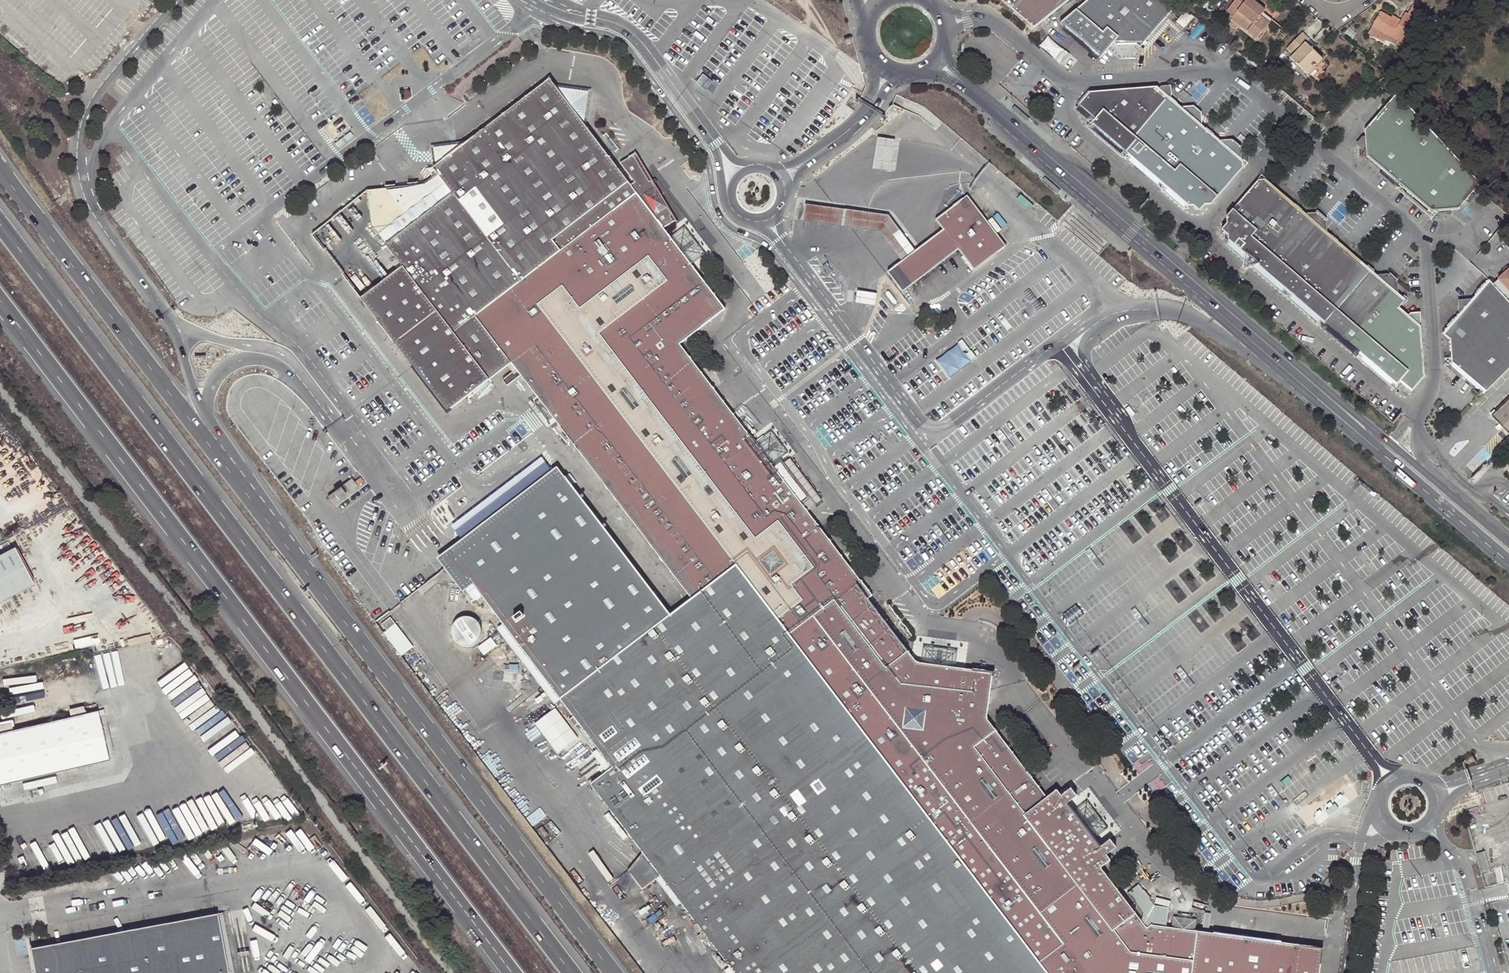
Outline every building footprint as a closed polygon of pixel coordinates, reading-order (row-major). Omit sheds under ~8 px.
[(1031,33),(1071,0),(990,0),(1031,33)] [(1180,4),(1175,0),(1089,0),(1060,25),(1100,59),(1103,56),(1105,57),(1106,54),(1106,53),(1107,52),(1113,44),(1118,48),(1137,46),(1140,48),(1180,4)] [(1261,17),(1264,13),(1266,11),(1252,0),(1234,0),(1226,11),(1233,16),(1231,19),(1256,38),(1269,23),(1261,17)] [(1390,17),(1380,11),(1372,25),(1379,29),(1396,39),(1406,44),(1420,21),(1423,23),(1427,16),(1410,5),(1406,12),(1404,11),(1401,18),(1398,22),(1390,17)] [(1272,19),(1264,13),(1261,17),(1269,23),(1272,19)] [(1392,13),(1390,17),(1398,22),(1401,18),(1392,13)] [(1376,35),(1377,33),(1379,29),(1372,25),(1368,30),(1376,35)] [(1394,43),(1396,39),(1379,29),(1377,33),(1394,43)] [(1290,59),(1304,73),(1313,64),(1312,63),(1318,56),(1313,50),(1310,53),(1303,46),(1309,40),(1302,33),(1286,49),(1293,56),(1290,59)] [(1313,50),(1316,46),(1309,40),(1303,46),(1310,53),(1313,50)] [(1118,48),(1113,44),(1107,52),(1119,62),(1135,61),(1144,51),(1140,48),(1137,46),(1118,48)] [(1304,73),(1307,75),(1322,59),(1318,56),(1312,63),(1313,64),(1304,73)] [(1269,68),(1262,62),(1257,67),(1263,72),(1264,72),(1265,72),(1269,68)] [(860,580),(802,504),(772,465),(764,454),(756,444),(732,412),(680,344),(725,309),(692,265),(681,251),(670,237),(663,228),(676,221),(636,153),(621,162),(635,180),(631,184),(586,126),(553,84),(549,79),(542,84),(531,93),(520,101),(508,110),(496,119),(484,128),(467,141),(443,159),(432,168),(437,174),(444,184),(452,195),(386,245),(403,267),(361,298),(448,411),(511,363),(516,370),(503,380),(507,385),(521,375),(539,400),(546,409),(553,418),(691,598),(736,565),(744,575),(789,634),(819,611),(860,580)] [(532,89),(531,93),(542,84),(538,83),(536,82),(531,87),(532,89)] [(591,89),(553,84),(586,126),(591,89)] [(1089,127),(1125,157),(1171,101),(1160,92),(1155,89),(1087,95),(1077,107),(1093,122),(1089,127)] [(1162,89),(1160,92),(1171,101),(1172,100),(1171,89),(1162,89)] [(1380,170),(1422,120),(1396,93),(1363,132),(1364,135),(1366,154),(1366,159),(1380,170)] [(509,107),(508,110),(520,101),(517,101),(514,98),(507,104),(509,107)] [(1244,168),(1243,162),(1220,143),(1203,129),(1183,112),(1171,101),(1125,157),(1188,207),(1195,207),(1200,211),(1203,207),(1211,207),(1244,168)] [(1196,110),(1183,112),(1203,129),(1202,116),(1196,110)] [(485,125),(484,128),(496,119),(491,116),(484,122),(485,125)] [(1380,170),(1398,185),(1440,138),(1422,120),(1380,170)] [(1354,146),(1366,154),(1364,135),(1354,146)] [(1480,181),(1440,138),(1398,185),(1430,210),(1435,210),(1450,209),(1457,208),(1480,181)] [(892,141),(874,139),(872,165),(871,171),(888,173),(890,159),(892,141)] [(430,156),(432,168),(443,159),(467,141),(429,146),(430,156)] [(1232,142),(1220,143),(1243,162),(1242,150),(1232,142)] [(387,192),(397,205),(405,215),(444,184),(437,174),(424,184),(387,192)] [(1360,261),(1328,234),(1307,216),(1267,182),(1260,182),(1227,220),(1228,226),(1224,232),(1229,235),(1229,243),(1327,326),(1326,319),(1369,269),(1360,261)] [(386,245),(452,195),(444,184),(405,215),(397,221),(379,235),(386,245)] [(966,195),(935,218),(943,229),(887,270),(901,290),(957,248),(973,270),(1005,246),(966,195)] [(836,207),(805,203),(803,221),(829,223),(879,229),(886,239),(900,258),(914,247),(896,223),(888,213),(836,207)] [(389,211),(397,221),(405,215),(397,205),(389,211)] [(1450,212),(1450,209),(1435,210),(1435,213),(1444,220),(1450,212)] [(1319,216),(1307,216),(1328,234),(1327,222),(1319,216)] [(684,227),(670,237),(681,251),(692,265),(705,254),(695,240),(684,227)] [(1494,278),(1508,293),(1508,263),(1494,278)] [(826,264),(822,267),(828,275),(832,272),(826,264)] [(1400,295),(1397,292),(1378,276),(1369,269),(1326,319),(1327,326),(1359,353),(1363,350),(1407,313),(1400,307),(1405,300),(1400,295)] [(1396,281),(1389,275),(1378,276),(1397,292),(1396,281)] [(1459,316),(1444,334),(1452,342),(1453,366),(1485,393),(1508,369),(1508,302),(1489,281),(1472,302),(1459,316)] [(1028,291),(1023,295),(1036,313),(1042,309),(1028,291)] [(865,294),(855,293),(853,305),(864,307),(872,308),(875,296),(865,294)] [(1457,301),(1459,316),(1472,302),(1457,301)] [(1424,362),(1421,326),(1411,316),(1407,313),(1363,350),(1363,356),(1396,385),(1399,381),(1411,392),(1425,376),(1417,370),(1424,362)] [(1411,316),(1421,326),(1420,313),(1412,314),(1411,316)] [(958,345),(935,362),(948,379),(971,362),(958,345)] [(548,422),(553,418),(546,409),(539,400),(534,404),(541,413),(548,422)] [(1493,417),(1505,429),(1504,431),(1508,436),(1508,401),(1493,417)] [(741,405),(732,412),(756,444),(765,437),(741,405)] [(999,430),(994,434),(1007,452),(1012,448),(999,430)] [(764,454),(772,465),(782,458),(789,452),(781,442),(772,431),(765,437),(756,444),(764,454)] [(812,497),(782,458),(772,465),(802,504),(812,497)] [(536,482),(549,472),(540,460),(536,463),(460,521),(450,528),(459,540),(536,482)] [(463,591),(466,588),(473,584),(455,560),(565,476),(557,466),(549,472),(536,482),(459,540),(445,551),(438,556),(463,591)] [(361,476),(355,480),(358,485),(364,480),(361,476)] [(660,874),(735,972),(1318,972),(1321,945),(1192,928),(1182,927),(1171,926),(1149,923),(1145,926),(1098,866),(1108,859),(1105,854),(1114,846),(1107,838),(1098,845),(1093,838),(1083,826),(1072,811),(1065,803),(1075,795),(1069,788),(1059,795),(1055,789),(1046,797),(987,719),(993,673),(955,668),(939,665),(921,663),(917,662),(869,599),(872,595),(860,580),(819,611),(789,634),(744,575),(736,565),(691,598),(670,614),(565,476),(455,560),(473,584),(466,588),(475,599),(481,595),(613,768),(591,784),(642,851),(660,874)] [(1045,489),(1040,493),(1053,511),(1058,507),(1045,489)] [(936,525),(931,529),(944,547),(950,543),(936,525)] [(33,584),(13,547),(0,554),(0,602),(33,584)] [(1089,549),(1084,553),(1097,571),(1103,567),(1089,549)] [(1135,608),(1130,612),(1143,630),(1148,626),(1135,608)] [(463,611),(449,622),(466,643),(479,631),(463,611)] [(390,615),(381,621),(387,628),(396,622),(390,615)] [(396,622),(384,630),(399,654),(412,647),(396,622)] [(923,647),(921,663),(939,665),(955,668),(956,655),(956,651),(941,649),(923,647)] [(1180,667),(1175,671),(1188,689),(1194,685),(1180,667)] [(0,734),(0,786),(109,761),(98,712),(0,734)] [(1226,727),(1220,731),(1234,749),(1239,745),(1226,727)] [(1271,785),(1266,789),(1279,807),(1284,803),(1271,785)] [(1086,800),(1072,811),(1083,826),(1093,838),(1106,827),(1097,815),(1086,800)] [(642,888),(660,874),(642,851),(627,868),(642,888)] [(1151,905),(1150,922),(1167,923),(1168,906),(1151,905)] [(226,912),(220,913),(231,966),(236,965),(226,912)] [(220,913),(33,948),(38,972),(238,972),(236,965),(231,966),(220,913)] [(1172,914),(1171,926),(1182,927),(1192,928),(1194,917),(1183,916),(1172,914)]
